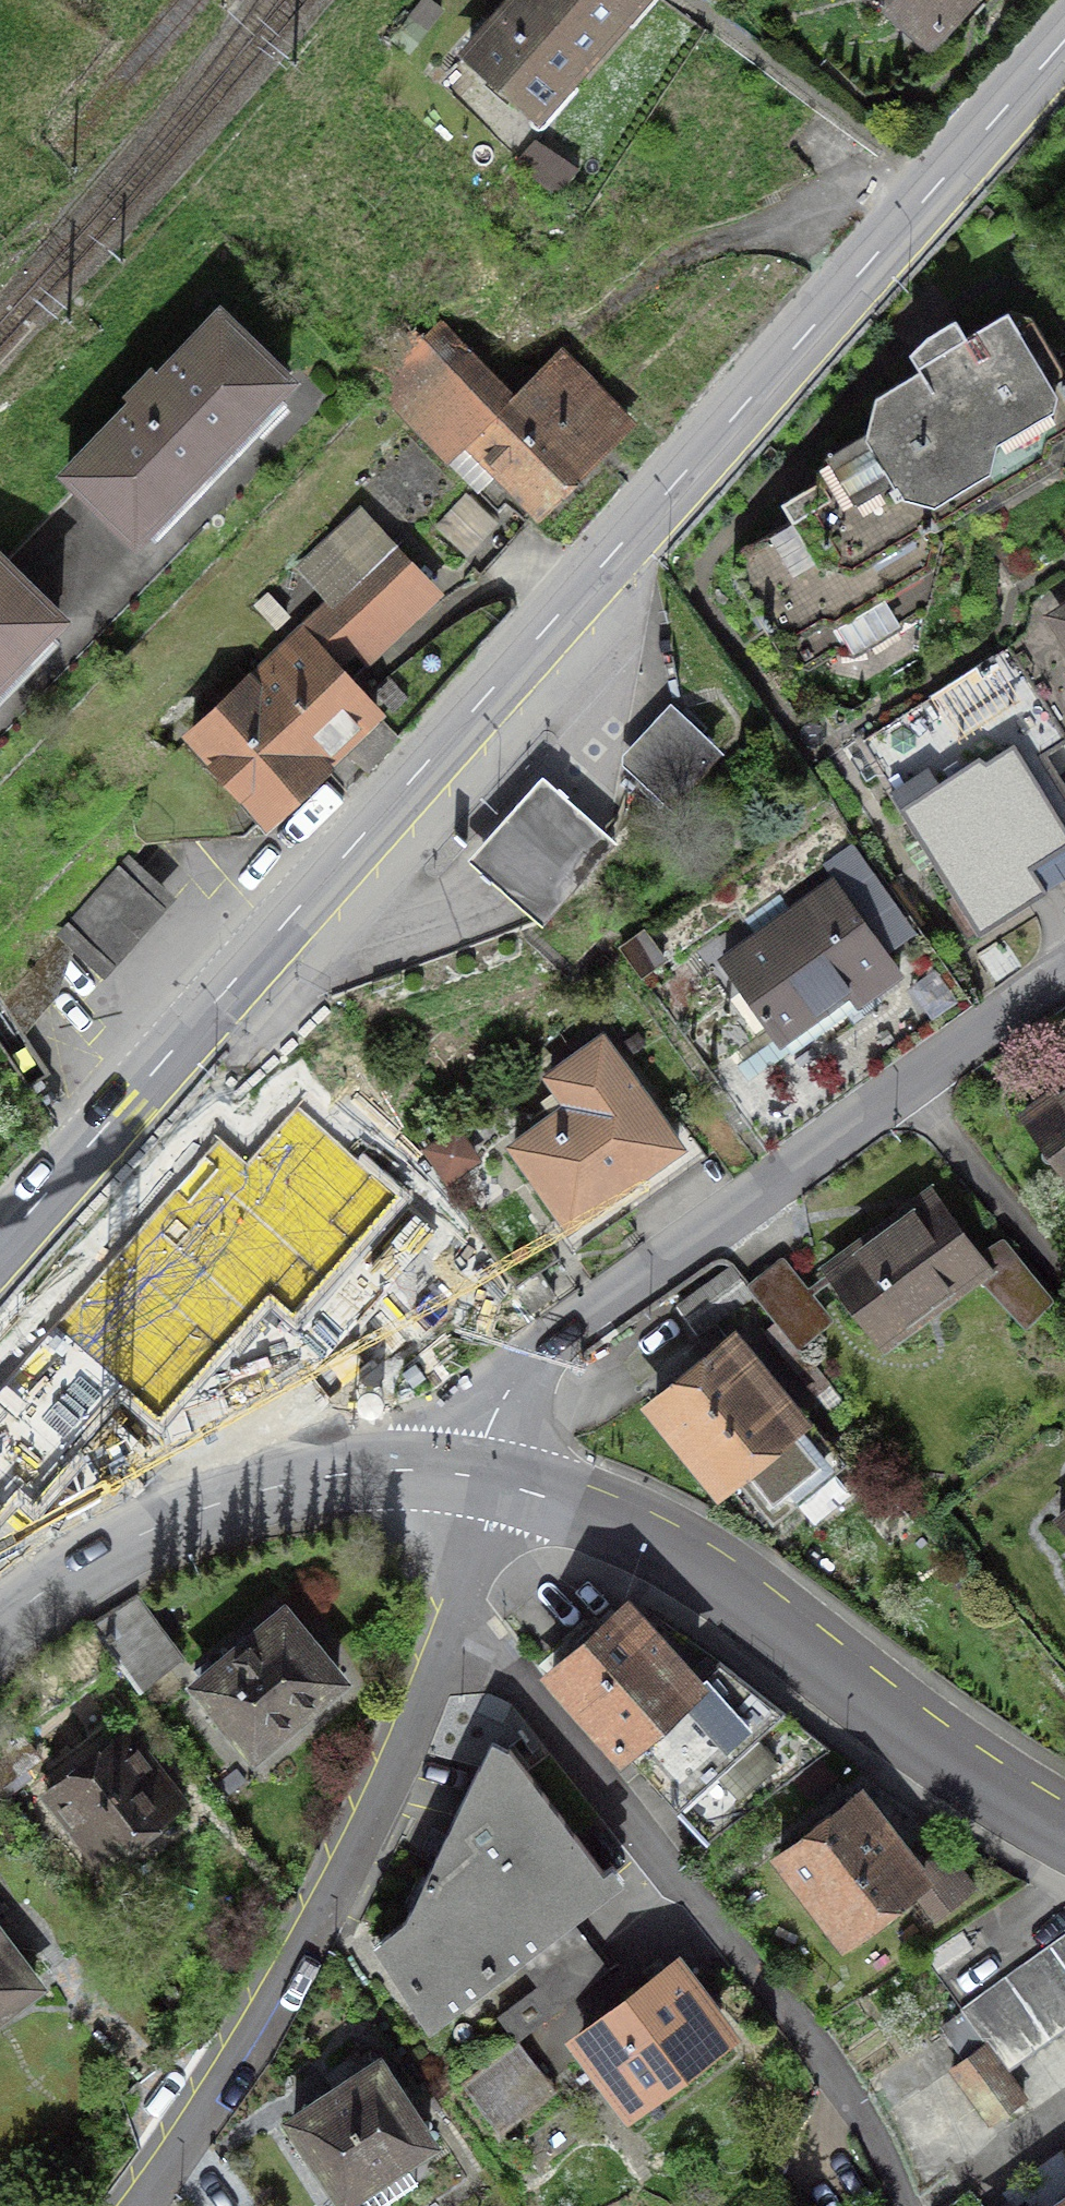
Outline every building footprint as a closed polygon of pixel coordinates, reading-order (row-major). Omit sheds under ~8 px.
[(518,0),(470,55),(538,114),(639,0),(518,0)] [(946,26),(970,0),(917,0),(946,26)] [(296,366),(222,297),(63,466),(81,483),(136,535),(296,366)] [(938,519),(939,512),(1064,437),(1064,372),(1031,316),(1010,311),(966,337),(955,319),(928,336),(911,354),(921,371),(876,396),(866,433),(915,514),(938,519)] [(540,504),(619,418),(541,346),(508,381),(440,318),(370,394),(438,457),(461,432),(540,504)] [(915,514),(866,433),(840,449),(836,443),(824,450),(827,457),(825,458),(819,480),(782,503),(792,520),(738,552),(733,574),(787,663),(811,669),(916,605),(938,519),(915,514)] [(479,482),(434,534),(477,571),(522,519),(479,482)] [(348,671),(434,583),(387,537),(313,613),(297,597),(179,717),(283,819),(390,711),(348,671)] [(59,619),(5,566),(0,562),(0,680),(59,619)] [(980,933),(1064,879),(1064,785),(1060,777),(1064,774),(1064,743),(1064,733),(1008,643),(856,739),(980,933)] [(676,717),(632,765),(670,800),(714,751),(676,717)] [(542,770),(469,852),(543,919),(617,836),(542,770)] [(126,851),(53,934),(104,974),(181,895),(126,851)] [(837,885),(725,965),(776,1037),(846,987),(857,1002),(899,972),(837,885)] [(37,966),(5,1002),(22,1027),(46,999),(43,974),(44,972),(37,966)] [(21,1078),(45,1063),(37,1050),(22,1027),(5,1002),(0,995),(0,1045),(21,1078)] [(571,1106),(515,1146),(564,1214),(601,1188),(608,1197),(678,1146),(602,1041),(551,1077),(571,1106)] [(1025,1119),(1064,1172),(1064,1089),(1025,1119)] [(222,1140),(43,1334),(104,1389),(149,1431),(269,1301),(297,1327),(420,1194),(311,1093),(247,1162),(222,1140)] [(480,1159),(459,1128),(425,1144),(448,1180),(480,1159)] [(934,1199),(833,1274),(881,1338),(982,1264),(934,1199)] [(753,1287),(798,1342),(827,1319),(782,1264),(753,1287)] [(698,1334),(753,1295),(732,1266),(678,1305),(698,1334)] [(0,1381),(0,1406),(48,1450),(104,1389),(43,1334),(0,1381)] [(737,1471),(773,1516),(839,1462),(775,1383),(769,1387),(732,1341),(654,1404),(720,1485),(737,1471)] [(11,1487),(26,1501),(61,1462),(48,1450),(0,1406),(0,1499),(11,1487)] [(175,1653),(131,1599),(90,1628),(134,1684),(175,1653)] [(628,1607),(544,1672),(700,1842),(819,1749),(628,1607)] [(219,1667),(199,1683),(254,1749),(280,1727),(284,1733),(316,1706),(311,1701),(339,1678),(283,1612),(265,1628),(263,1625),(217,1665),(219,1667)] [(0,1741),(0,1781),(37,1752),(17,1730),(0,1741)] [(129,1739),(54,1794),(104,1865),(181,1805),(129,1739)] [(604,1869),(507,1746),(477,1772),(393,1948),(430,2002),(507,1944),(540,1984),(499,2015),(518,2039),(607,1969),(557,1905),(604,1869)] [(863,1793),(776,1858),(850,1957),(931,1895),(945,1913),(973,1892),(930,1836),(908,1853),(863,1793)] [(962,2006),(1011,2073),(1064,2033),(1064,1931),(962,2006)] [(0,1940),(0,2009),(34,1982),(0,1940)] [(670,1972),(583,2038),(602,2062),(592,2070),(622,2109),(719,2036),(670,1972)] [(516,2039),(460,2082),(499,2132),(555,2089),(516,2039)] [(986,2040),(948,2068),(988,2122),(1026,2094),(986,2040)] [(378,2063),(293,2118),(345,2197),(429,2141),(378,2063)]
